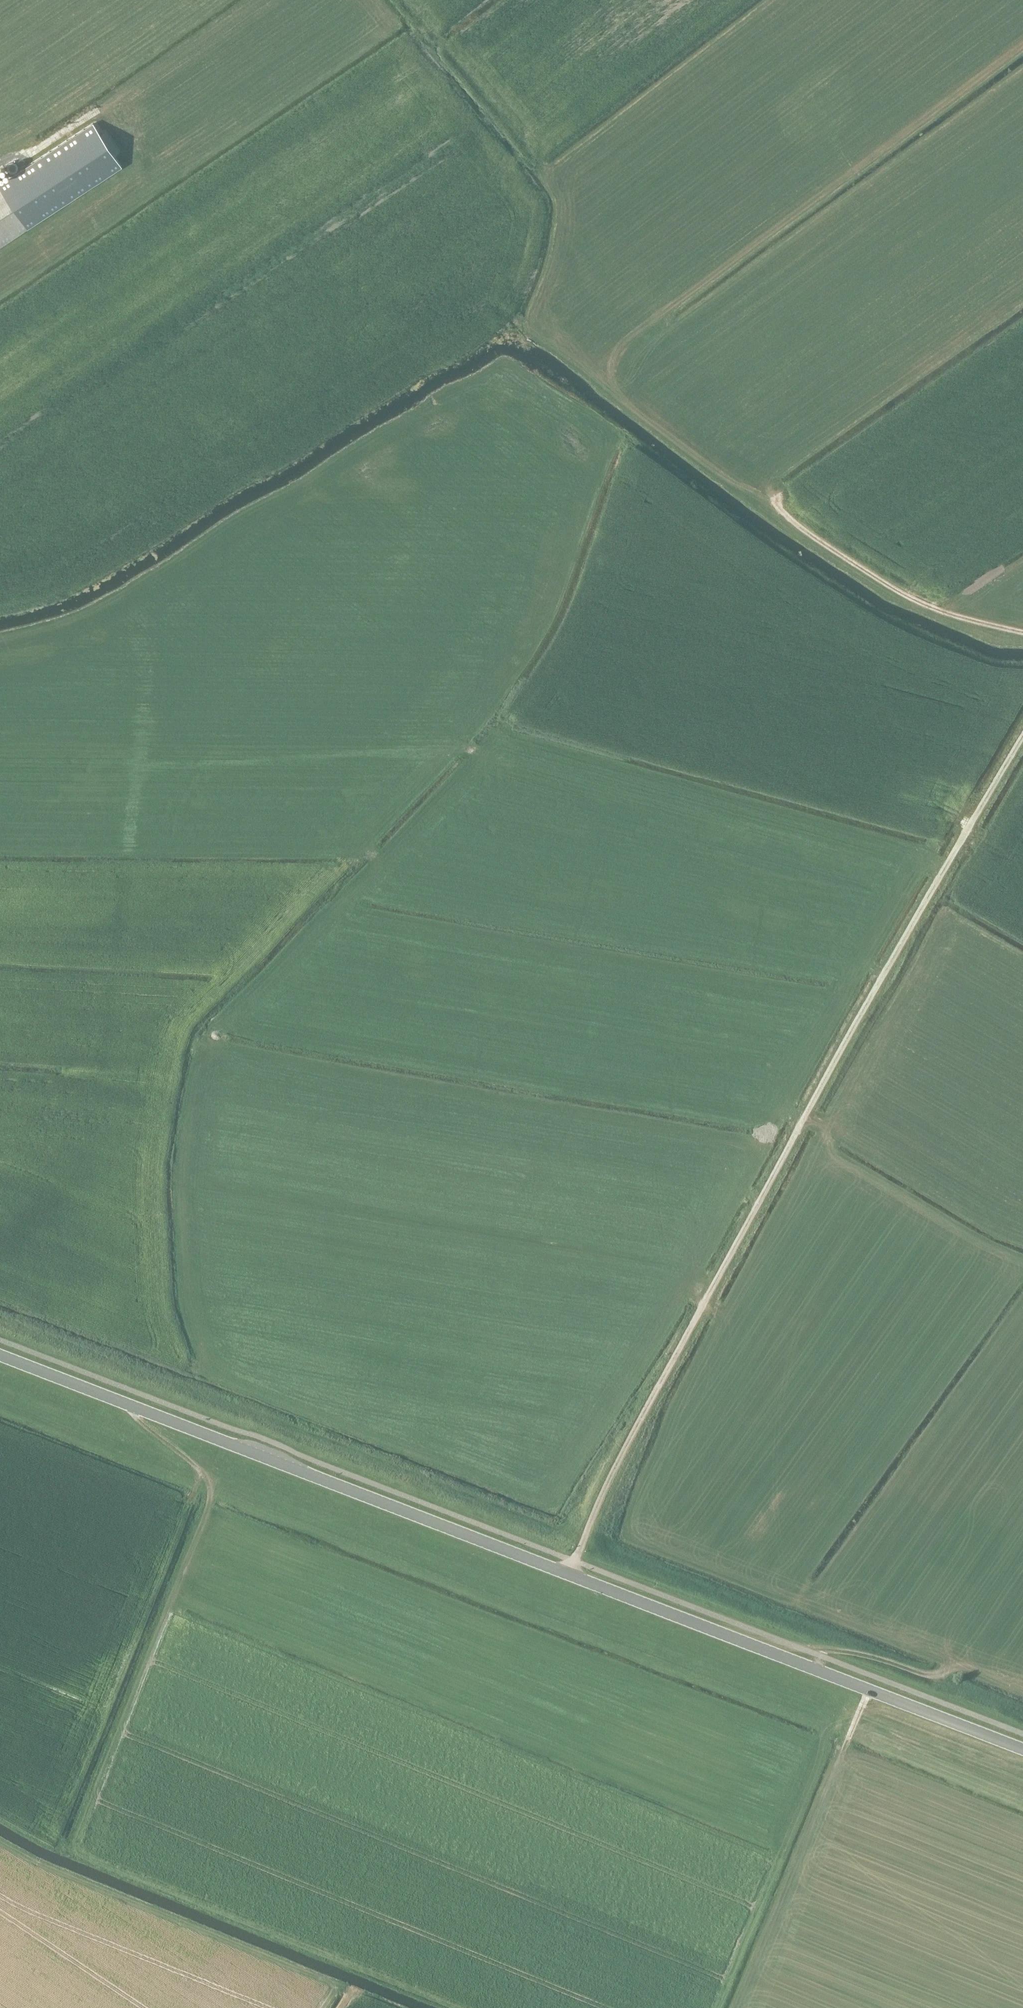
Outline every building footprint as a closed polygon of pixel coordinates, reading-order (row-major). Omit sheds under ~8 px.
[(0,184),(0,245),(121,165),(93,123),(0,184)] [(920,787),(917,797),(928,801),(931,791),(920,787)]
